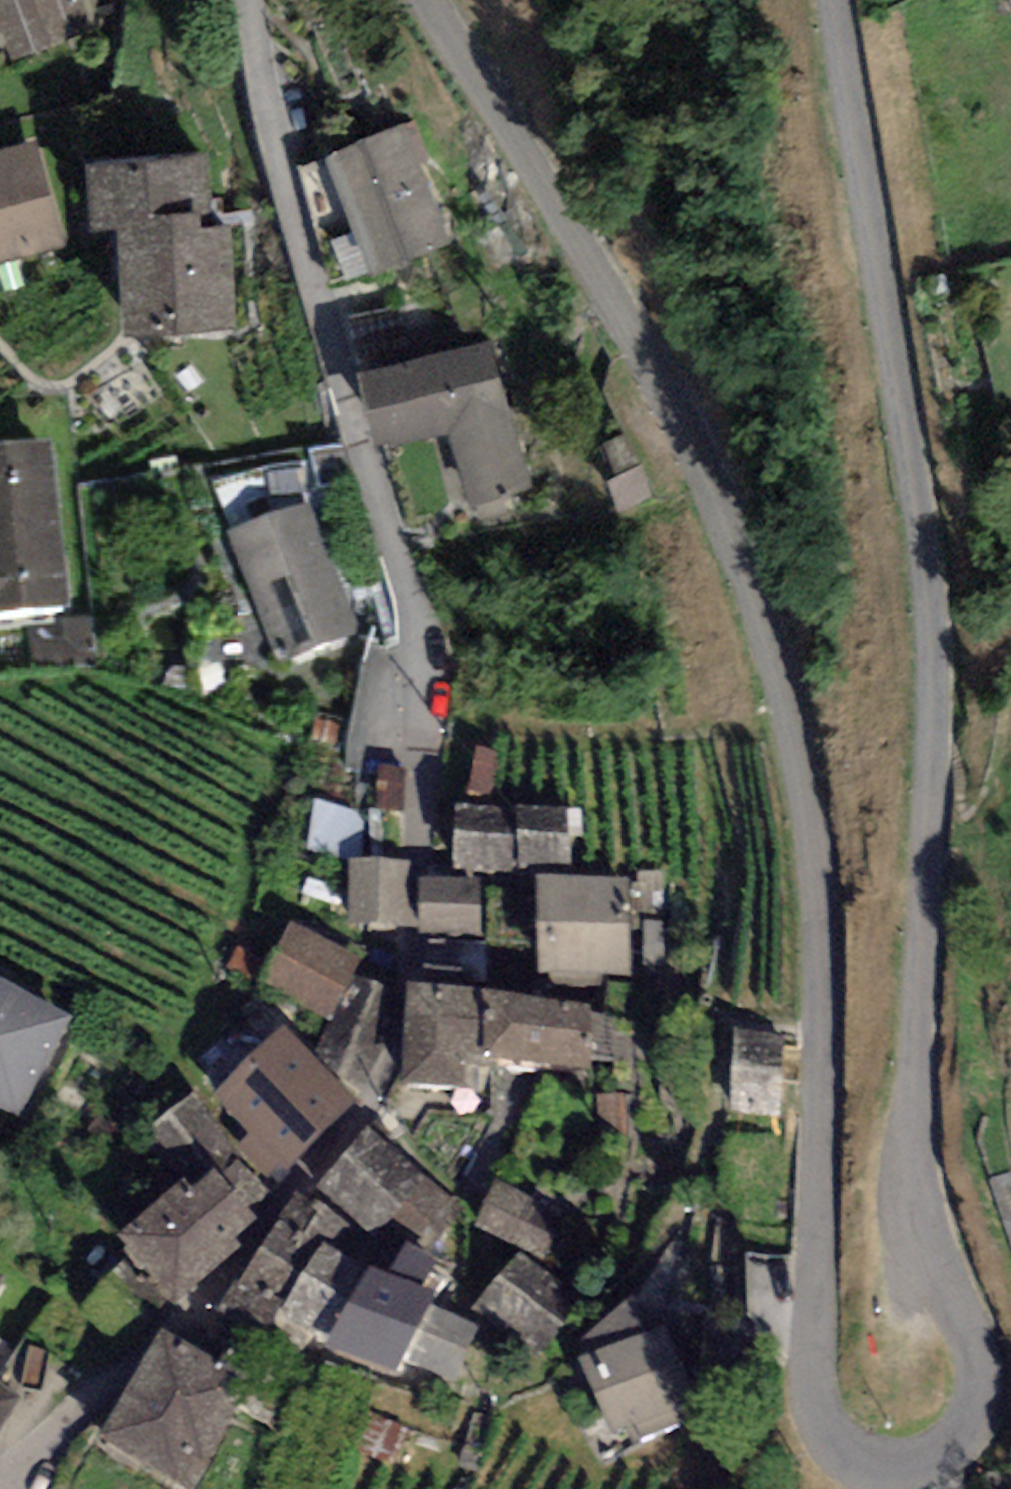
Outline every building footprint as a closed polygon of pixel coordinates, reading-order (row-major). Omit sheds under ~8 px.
[(14,54),(119,14),(113,0),(0,0),(0,18),(14,54)] [(405,122),(328,150),(356,225),(333,233),(347,270),(446,233),(405,122)] [(0,150),(0,260),(61,244),(34,141),(0,150)] [(197,151),(86,156),(89,219),(121,218),(126,322),(234,317),(230,219),(200,220),(197,151)] [(491,337),(357,366),(373,438),(452,421),(468,492),(523,480),(491,337)] [(0,451),(0,625),(76,617),(57,445),(0,451)] [(368,631),(309,498),(230,533),(289,666),(368,631)] [(319,801),(314,847),(355,852),(361,805),(319,801)] [(566,810),(453,810),(453,875),(567,875),(566,810)] [(403,869),(352,869),(352,925),(403,925),(403,869)] [(482,885),(419,886),(420,939),(483,938),(482,885)] [(630,885),(538,885),(538,979),(630,979),(630,885)] [(357,965),(291,932),(264,987),(330,1020),(357,965)] [(376,1061),(396,997),(359,983),(316,1058),(362,1092),(376,1061)] [(0,991),(0,1115),(19,1126),(72,1025),(0,991)] [(587,1008),(409,1000),(405,1095),(468,1098),(469,1071),(585,1076),(587,1008)] [(355,1105),(284,1034),(216,1101),(251,1137),(240,1148),(266,1175),(277,1164),(286,1174),(355,1105)] [(790,1038),(736,1035),(731,1116),(786,1118),(790,1038)] [(194,1101),(148,1137),(188,1187),(234,1151),(194,1101)] [(465,1211),(367,1135),(320,1194),(418,1271),(465,1211)] [(255,1225),(215,1180),(194,1198),(186,1190),(122,1246),(170,1300),(255,1225)] [(562,1211),(495,1185),(477,1231),(545,1257),(562,1211)] [(339,1227),(297,1201),(237,1296),(279,1322),(324,1251),(339,1227)] [(370,1281),(324,1251),(279,1322),(331,1352),(370,1281)] [(578,1304),(517,1260),(478,1313),(539,1358),(578,1304)] [(166,1307),(123,1271),(88,1312),(131,1348),(166,1307)] [(434,1302),(370,1281),(331,1352),(397,1378),(403,1364),(454,1385),(476,1332),(430,1313),(434,1302)] [(656,1328),(576,1370),(613,1441),(693,1399),(656,1328)] [(158,1340),(103,1450),(181,1488),(196,1488),(248,1385),(158,1340)] [(19,1391),(0,1381),(0,1429),(19,1391)]
